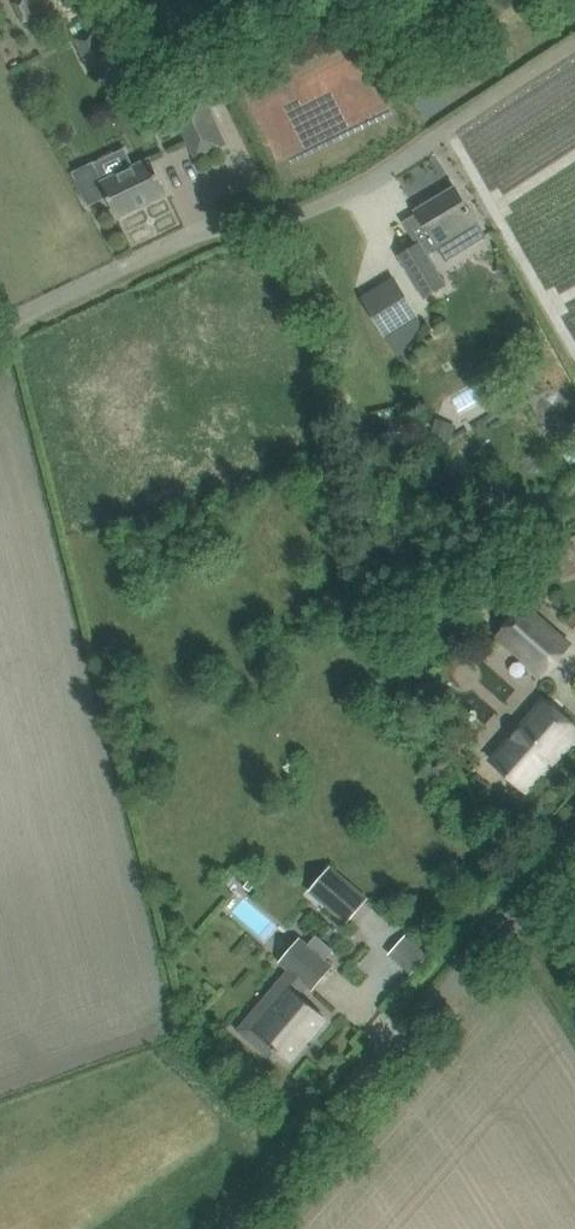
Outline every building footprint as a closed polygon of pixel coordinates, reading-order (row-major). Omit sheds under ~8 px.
[(11,4),(17,17),(30,11),(24,0),(18,0),(11,4)] [(89,71),(111,61),(96,28),(74,39),(89,71)] [(202,96),(182,105),(193,129),(185,133),(196,157),(225,144),(202,96)] [(150,158),(101,182),(92,164),(75,173),(89,202),(107,194),(117,216),(167,193),(150,158)] [(432,236),(400,256),(425,297),(445,284),(426,253),(438,246),(446,260),(486,237),(455,187),(416,210),(432,236)] [(500,264),(498,277),(508,278),(509,265),(500,264)] [(419,317),(395,277),(361,297),(385,337),(419,317)] [(328,286),(319,288),(324,309),(336,306),(333,293),(329,294),(328,286)] [(444,443),(451,423),(437,417),(430,438),(444,443)] [(554,545),(568,569),(574,565),(574,533),(554,545)] [(568,644),(523,603),(497,633),(543,674),(568,644)] [(544,701),(492,758),(505,771),(523,787),(549,758),(552,761),(574,735),(574,728),(544,701)] [(449,763),(424,774),(429,786),(454,775),(449,763)] [(369,897),(331,864),(308,891),(346,924),(369,897)] [(333,950),(316,935),(309,943),(303,938),(282,963),(290,970),(238,1030),(268,1056),(275,1049),(278,1052),(280,1050),(287,1057),(309,1032),(312,1035),(326,1018),(299,995),(307,985),(312,989),(333,965),(325,959),(333,950)] [(397,958),(420,979),(438,959),(415,938),(397,958)]
